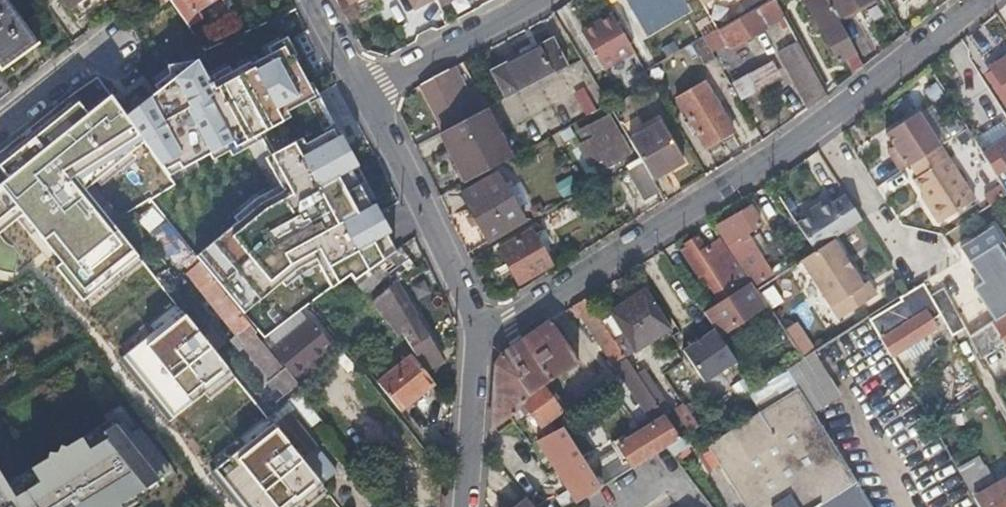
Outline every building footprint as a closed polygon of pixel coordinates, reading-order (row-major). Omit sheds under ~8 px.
[(2,0),(0,0),(0,71),(35,46),(2,0)] [(81,0),(61,0),(68,10),(81,0)] [(191,26),(200,20),(194,12),(212,0),(173,0),(191,26)] [(417,9),(434,0),(412,0),(417,9)] [(648,34),(687,11),(681,0),(628,0),(648,34)] [(784,17),(777,5),(775,0),(770,0),(720,28),(731,47),(784,17)] [(856,51),(839,20),(828,0),(816,0),(813,1),(819,13),(815,15),(839,61),(856,51)] [(839,20),(875,0),(828,0),(839,20)] [(593,52),(581,59),(582,60),(592,77),(634,51),(613,15),(583,34),(593,52)] [(506,99),(568,67),(552,39),(492,71),(506,99)] [(818,102),(827,95),(798,42),(779,53),(810,108),(818,102)] [(210,51),(195,57),(205,82),(220,76),(210,51)] [(991,64),(1005,89),(1005,55),(991,64)] [(772,59),(734,83),(745,100),(783,76),(772,59)] [(631,95),(651,81),(646,71),(640,62),(619,74),(631,95)] [(450,71),(421,86),(445,131),(473,116),(469,110),(485,103),(477,87),(462,94),(450,71)] [(48,115),(70,149),(127,113),(104,78),(48,115)] [(925,89),(934,103),(947,95),(938,81),(925,89)] [(705,82),(678,98),(707,147),(734,131),(705,82)] [(593,84),(575,91),(585,116),(602,109),(593,84)] [(441,133),(466,184),(512,158),(487,109),(473,116),(445,131),(441,133)] [(912,162),(942,144),(920,109),(887,130),(896,143),(900,150),(894,154),(903,168),(912,162)] [(630,155),(610,119),(583,134),(588,143),(581,147),(592,165),(596,163),(601,172),(630,155)] [(52,281),(120,239),(81,177),(88,172),(71,145),(60,152),(40,121),(19,134),(85,240),(43,266),(52,281)] [(644,164),(653,179),(682,162),(660,124),(630,141),(644,164)] [(982,149),(997,174),(1005,169),(1005,134),(982,149)] [(890,147),(894,154),(900,150),(896,143),(890,147)] [(943,145),(942,144),(912,162),(920,174),(916,176),(930,200),(929,205),(937,218),(941,218),(975,198),(943,145)] [(31,202),(2,161),(0,162),(0,223),(31,202)] [(645,199),(659,190),(653,179),(644,164),(628,172),(645,199)] [(157,187),(171,182),(166,166),(152,170),(157,187)] [(499,174),(481,184),(491,200),(509,190),(499,174)] [(162,210),(192,193),(184,179),(154,196),(162,210)] [(461,196),(489,240),(510,228),(526,221),(509,190),(491,200),(481,184),(461,196)] [(830,201),(796,224),(814,251),(833,239),(862,220),(846,196),(832,205),(830,201)] [(154,205),(140,215),(179,264),(192,253),(154,205)] [(748,206),(715,226),(754,284),(770,273),(744,233),(760,224),(748,206)] [(995,321),(999,318),(1005,313),(1005,246),(993,226),(961,247),(983,282),(973,288),(995,321)] [(52,228),(37,236),(49,259),(65,251),(52,228)] [(716,305),(704,312),(718,332),(764,301),(755,289),(719,236),(705,245),(695,232),(682,242),(684,243),(703,271),(717,291),(723,301),(716,305)] [(533,233),(501,250),(519,283),(550,266),(533,233)] [(833,239),(814,251),(799,260),(838,319),(876,295),(867,281),(862,284),(833,239)] [(703,271),(684,243),(678,248),(696,275),(703,271)] [(139,255),(123,267),(136,283),(152,271),(139,255)] [(16,283),(0,258),(0,293),(16,283)] [(187,270),(237,332),(250,322),(202,259),(187,270)] [(387,278),(378,264),(353,281),(363,293),(387,278)] [(122,302),(148,327),(170,304),(144,279),(122,302)] [(902,300),(869,321),(891,357),(937,329),(932,320),(942,315),(931,295),(923,283),(909,291),(900,297),(902,300)] [(373,306),(398,336),(404,332),(426,371),(444,362),(399,284),(373,306)] [(944,288),(931,295),(942,315),(954,336),(966,329),(944,288)] [(645,289),(612,310),(637,348),(670,326),(645,289)] [(709,296),(716,305),(723,301),(717,291),(709,296)] [(619,348),(585,298),(574,305),(653,421),(617,443),(632,466),(665,445),(679,437),(619,348)] [(304,319),(297,311),(262,337),(284,364),(291,373),(329,343),(307,316),(304,319)] [(999,318),(995,321),(971,337),(982,357),(1005,345),(1005,313),(999,318)] [(579,360),(551,320),(501,352),(495,365),(491,430),(524,404),(539,426),(562,409),(545,384),(579,360)] [(210,322),(200,331),(214,347),(224,339),(210,322)] [(283,391),(297,381),(291,373),(284,364),(280,367),(254,332),(257,330),(250,322),(237,332),(271,376),(266,381),(273,389),(278,385),(283,391)] [(787,333),(806,352),(817,340),(797,322),(787,333)] [(297,381),(299,383),(314,371),(311,367),(334,349),(329,343),(291,373),(297,381)] [(398,408),(434,382),(425,371),(412,354),(377,382),(398,408)] [(798,379),(817,412),(843,396),(818,354),(752,392),(758,402),(798,379)] [(166,405),(203,453),(252,415),(215,367),(166,405)] [(309,422),(317,416),(297,391),(269,414),(275,423),(289,412),(295,407),(309,422)] [(712,453),(746,506),(870,506),(801,396),(712,453)] [(675,409),(689,430),(707,419),(694,397),(675,409)] [(164,480),(159,474),(172,466),(139,424),(131,429),(120,411),(97,425),(102,433),(85,443),(81,435),(0,485),(0,506),(120,506),(164,480)] [(275,423),(320,480),(334,468),(289,412),(275,423)] [(971,490),(994,483),(985,457),(962,464),(971,490)] [(980,506),(1005,506),(1005,481),(1005,479),(975,498),(980,506)] [(514,506),(534,506),(526,497),(514,506)]
